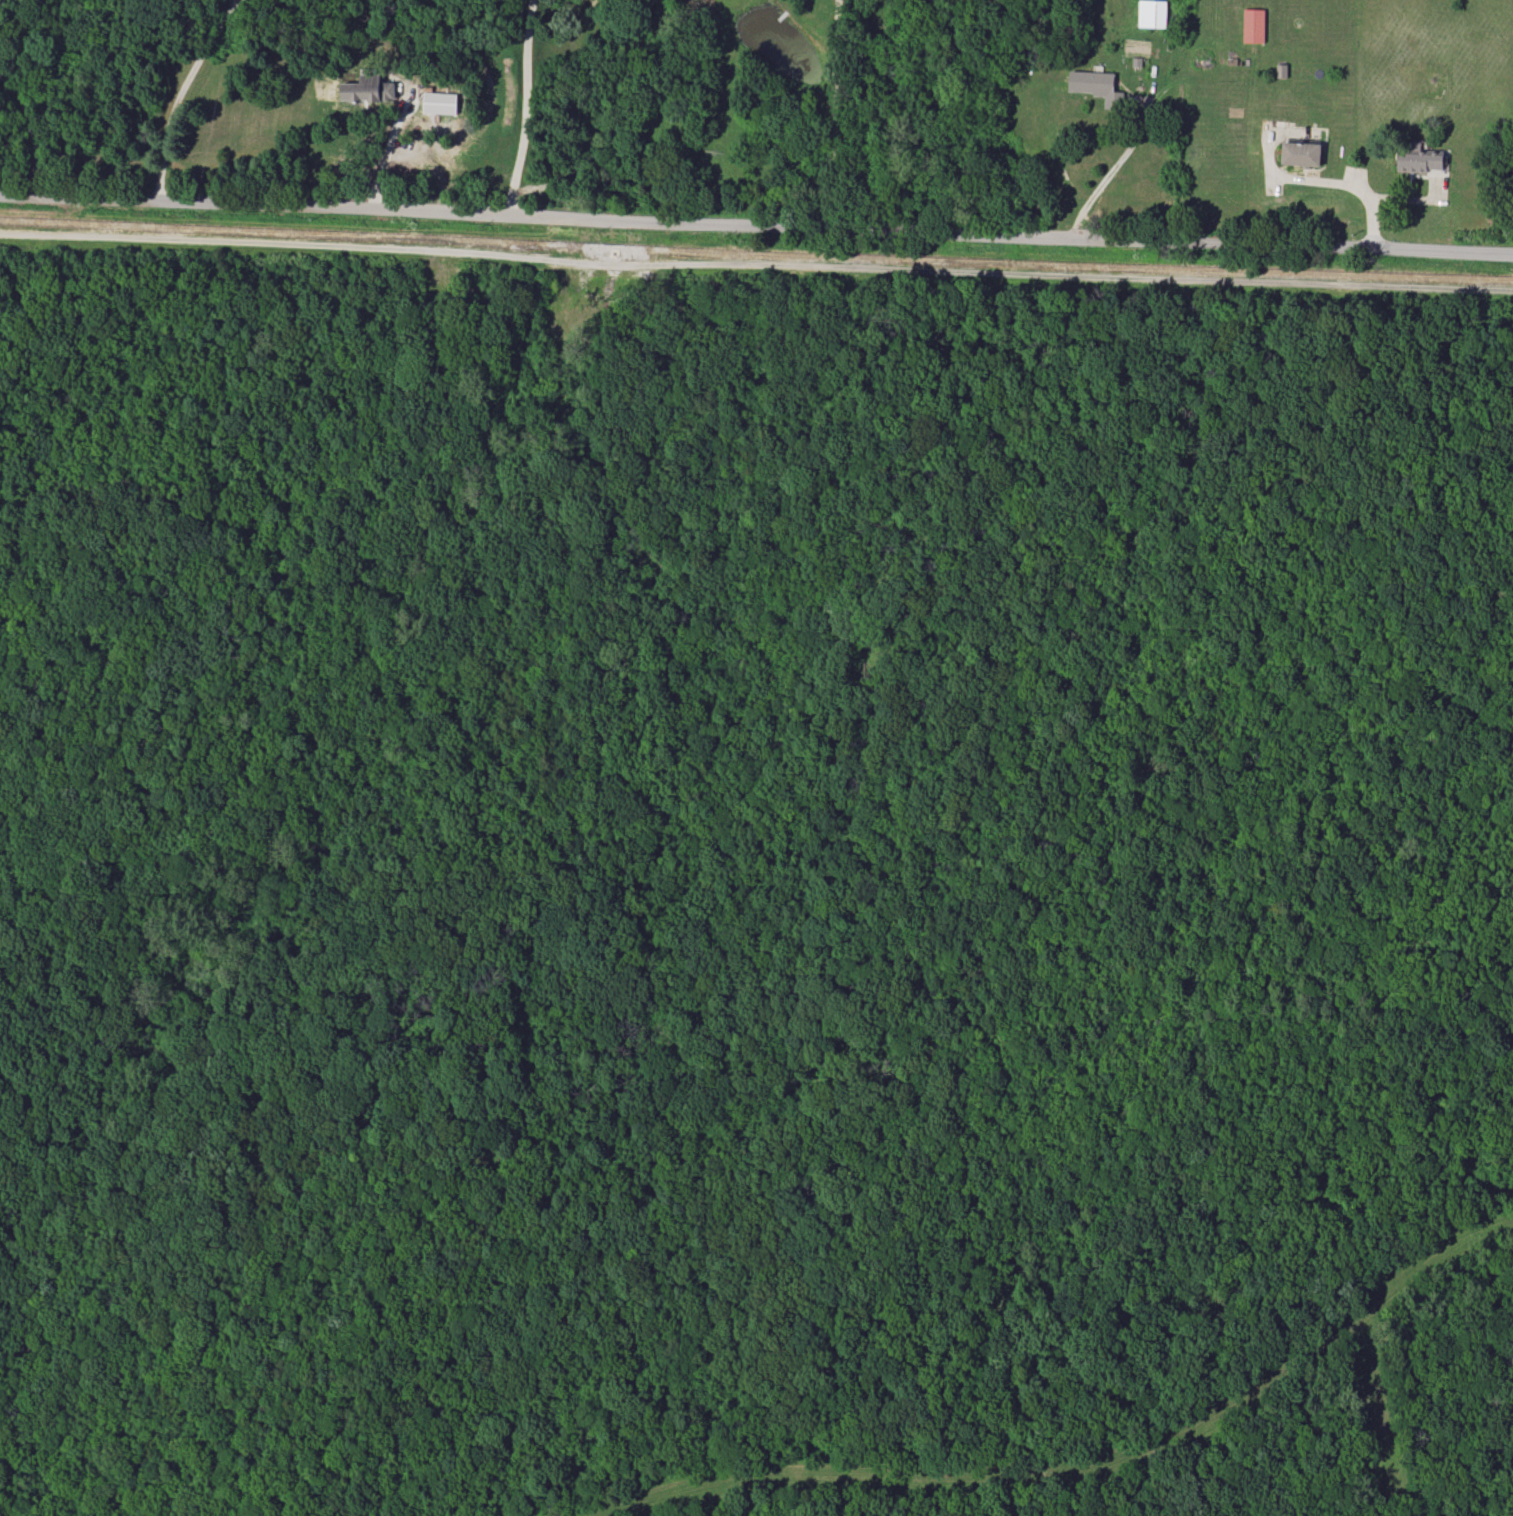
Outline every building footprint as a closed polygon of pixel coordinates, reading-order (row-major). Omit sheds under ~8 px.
[(1166,1),(1145,0),(1138,0),(1138,27),(1166,28),(1166,1)] [(1264,9),(1243,9),(1243,43),(1264,43),(1264,9)] [(1068,93),(1105,94),(1104,109),(1116,109),(1116,101),(1122,102),(1123,92),(1113,92),(1114,72),(1069,71),(1068,93)] [(341,83),(341,102),(395,101),(394,82),(382,83),(382,74),(360,74),(360,83),(341,83)] [(423,113),(457,114),(457,94),(424,93),(423,113)] [(1397,173),(1427,173),(1427,169),(1442,169),(1443,152),(1423,152),(1423,141),(1408,141),(1408,152),(1397,152),(1397,173)] [(1321,143),(1282,142),(1281,165),(1320,166),(1321,143)]
